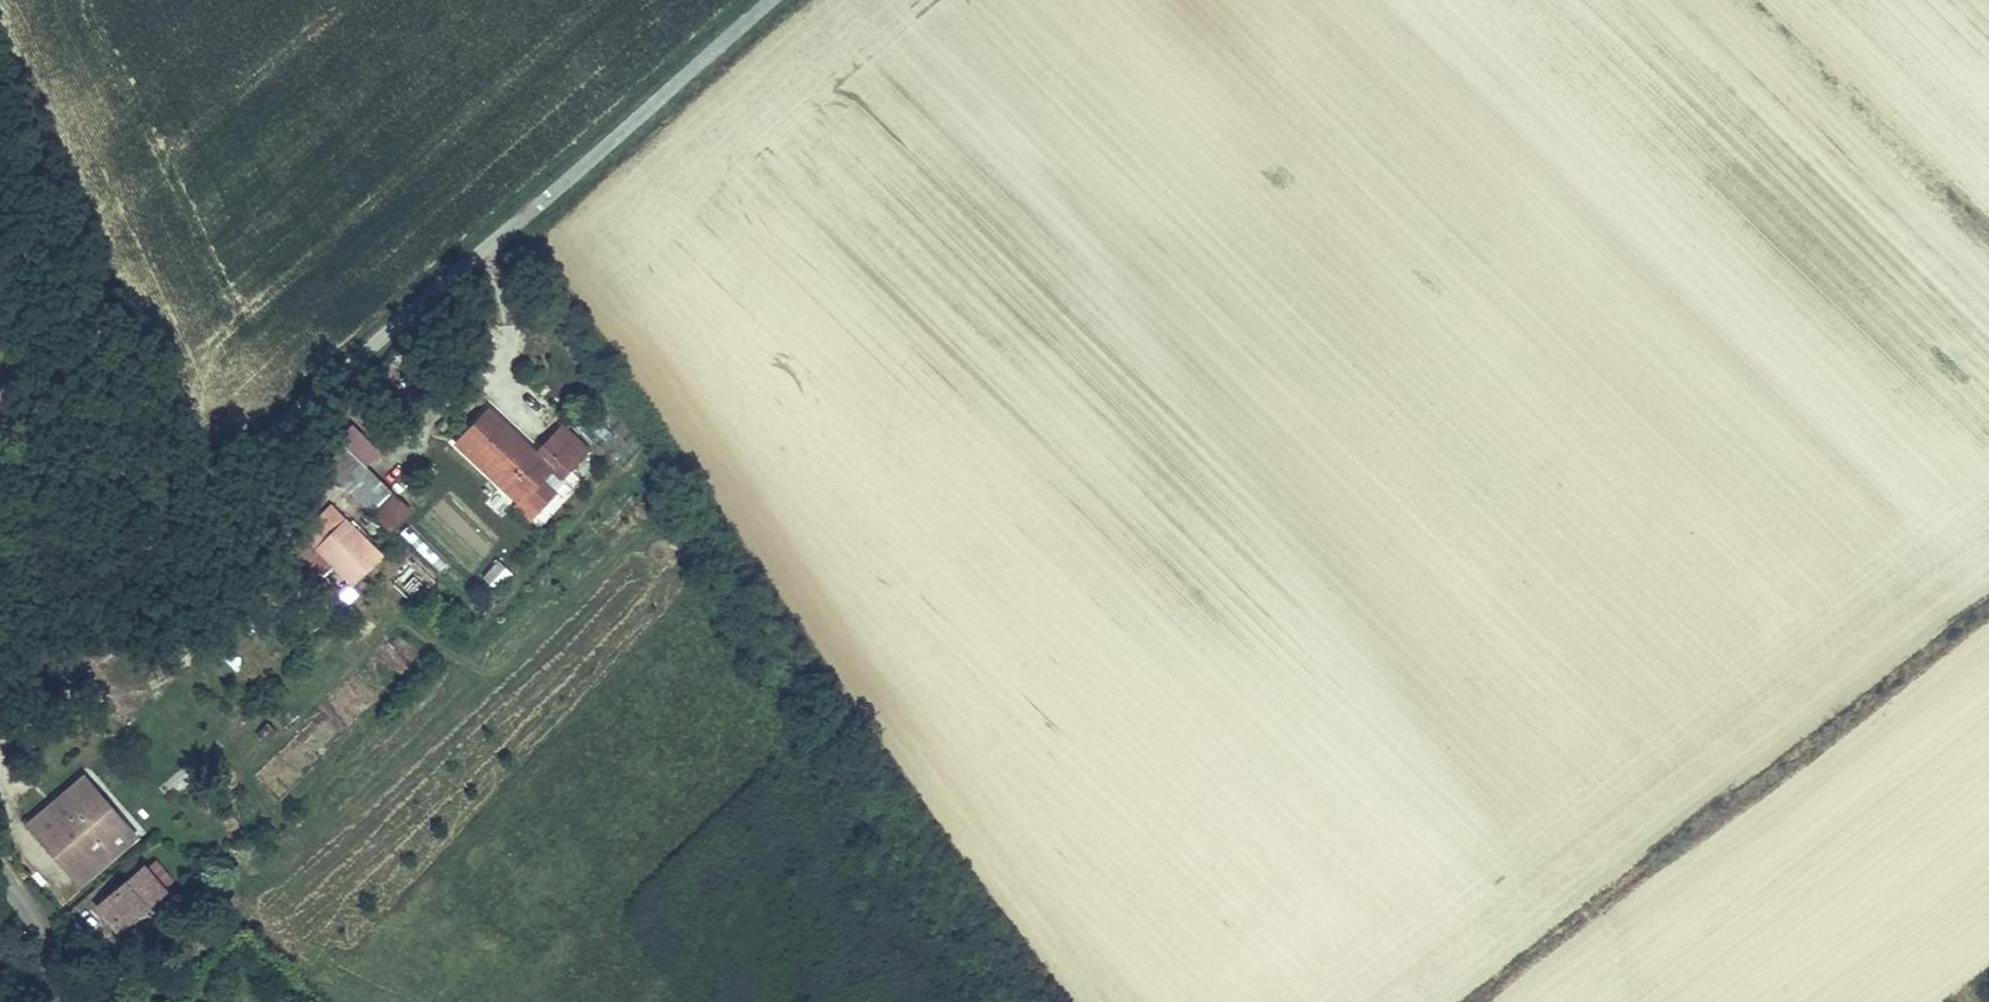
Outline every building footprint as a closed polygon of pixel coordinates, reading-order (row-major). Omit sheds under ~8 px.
[(512,447),(517,442),(480,405),(449,437),(511,500),(517,494),(529,506),(544,489),(532,477),(542,468),(549,461),(558,469),(577,452),(552,427),(527,451),(521,457),(512,447)] [(527,451),(517,442),(512,447),(521,457),(527,451)] [(332,473),(366,512),(386,495),(352,455),(332,473)] [(549,461),(542,468),(551,476),(558,469),(549,461)] [(326,504),(296,536),(351,587),(380,555),(326,504)] [(497,594),(513,575),(496,561),(480,580),(497,594)] [(10,820),(61,879),(117,831),(64,772),(10,820)] [(107,916),(162,869),(146,851),(91,897),(107,916)] [(309,994),(302,1001),(318,1001),(309,994)]
